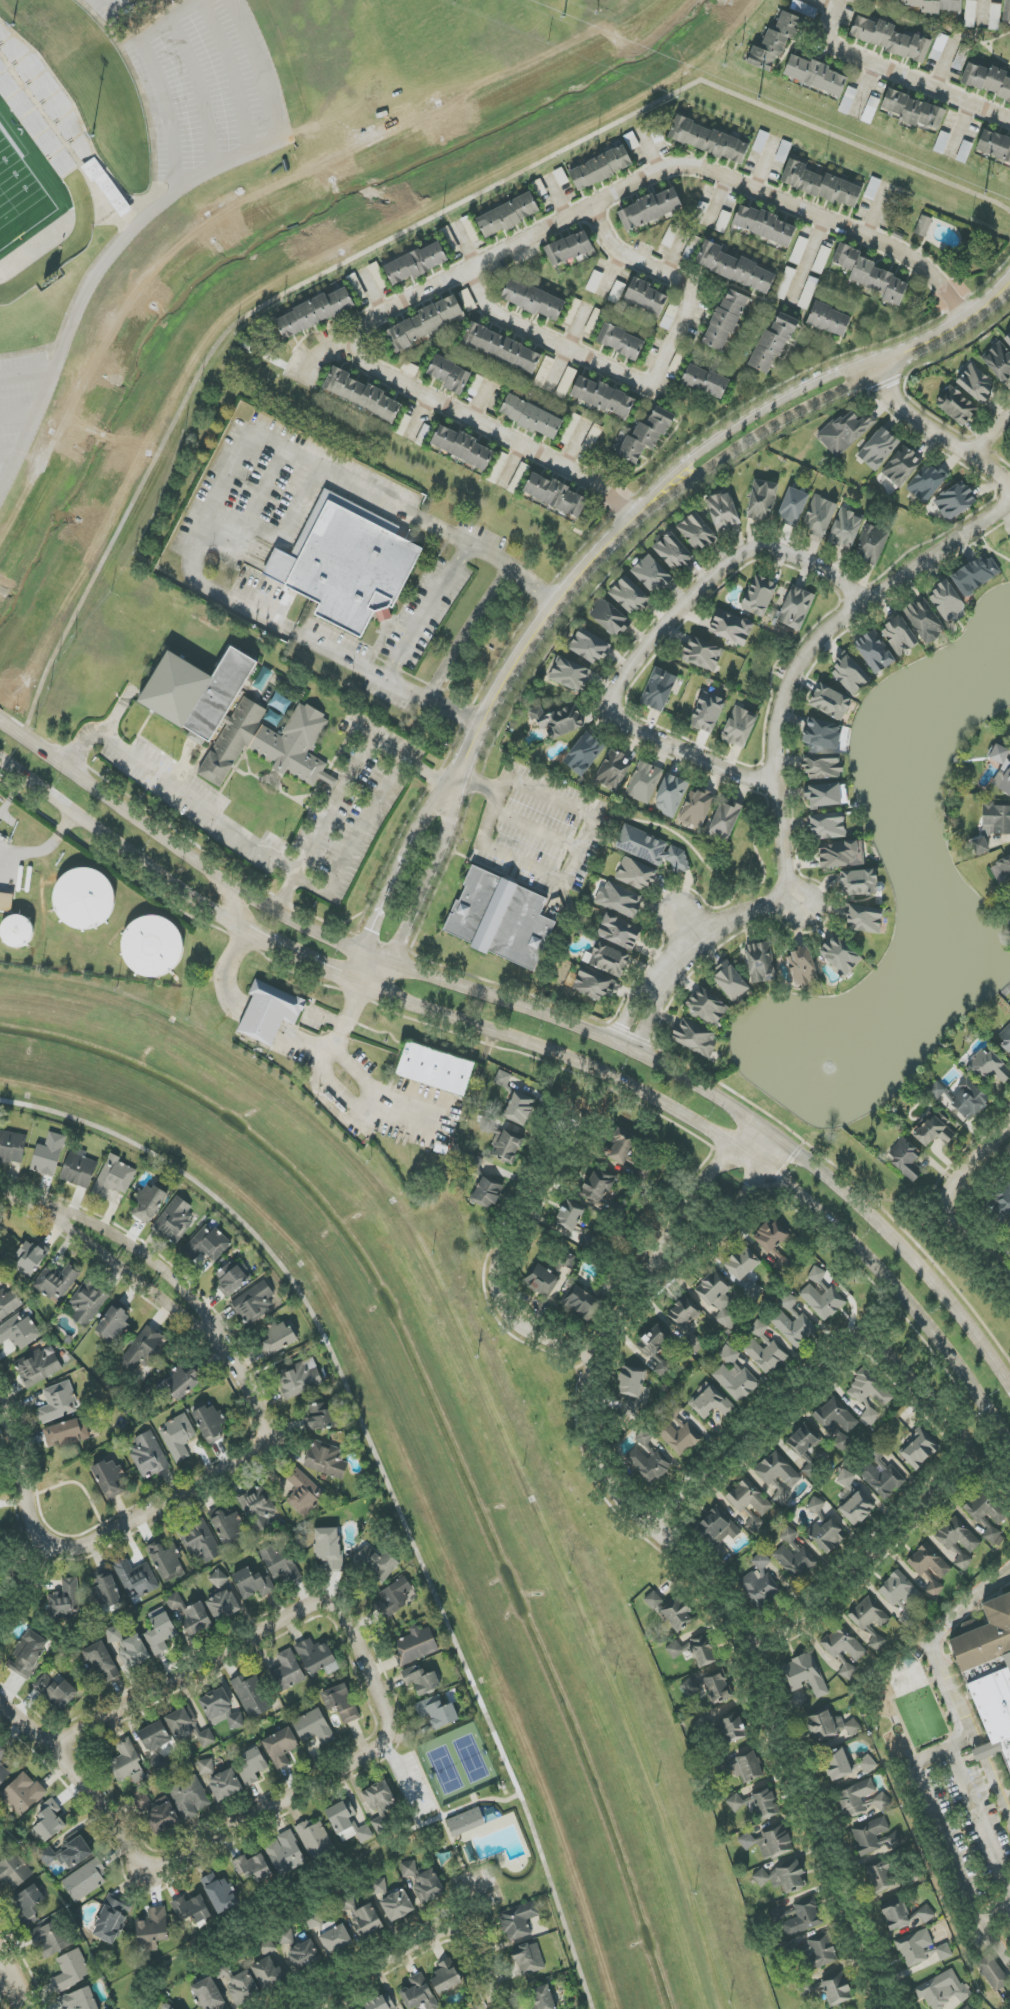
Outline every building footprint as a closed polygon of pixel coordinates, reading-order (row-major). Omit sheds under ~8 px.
[(923,7),(922,13),(940,14),(940,10),(962,12),(963,0),(902,0),(902,6),(923,7)] [(975,28),(976,1),(966,0),(965,27),(975,28)] [(999,30),(1000,4),(990,3),(990,30),(999,30)] [(771,72),(777,56),(781,58),(789,36),(796,38),(803,18),(782,11),(776,31),(769,29),(762,48),(754,45),(748,64),(771,72)] [(849,38),(925,62),(932,40),(915,35),(913,38),(894,32),(896,25),(878,20),(877,23),(857,16),(849,38)] [(939,62),(949,37),(939,33),(929,58),(939,62)] [(784,76),(841,96),(848,77),(829,70),(830,68),(792,54),(784,76)] [(999,95),(998,99),(1009,103),(1009,80),(1006,78),(1008,74),(968,62),(962,83),(999,95)] [(902,114),(899,122),(916,126),(918,123),(940,130),(946,108),(887,91),(882,109),(902,114)] [(743,163),(750,141),(676,118),(669,140),(743,163)] [(984,130),(977,152),(1009,163),(1009,139),(984,130)] [(768,133),(759,131),(754,151),(763,153),(768,133)] [(569,171),(579,192),(634,165),(624,145),(569,171)] [(133,210),(96,158),(84,166),(121,218),(133,210)] [(863,187),(825,173),(824,177),(806,170),(808,165),(790,158),(781,183),(855,209),(863,187)] [(880,180),(871,178),(865,197),(874,200),(880,180)] [(683,210),(676,188),(618,209),(626,230),(683,210)] [(541,213),(532,193),(476,218),(485,238),(541,213)] [(798,225),(740,204),(732,226),(789,247),(798,225)] [(914,233),(925,238),(933,219),(922,215),(914,233)] [(545,248),(554,268),(594,250),(585,230),(545,248)] [(777,273),(741,258),(740,260),(721,252),(723,247),(707,240),(697,265),(768,295),(777,273)] [(384,266),(394,287),(449,261),(440,241),(384,266)] [(900,306),(909,281),(873,268),(875,262),(860,257),(862,251),(840,243),(833,263),(853,271),(849,280),(885,293),(883,300),(900,306)] [(388,286),(378,262),(369,266),(379,290),(388,286)] [(775,296),(784,300),(796,271),(787,267),(775,296)] [(501,301),(558,322),(566,300),(509,279),(501,301)] [(633,279),(624,300),(660,316),(670,295),(633,279)] [(275,318),(285,339),(356,308),(347,286),(275,318)] [(748,297),(727,288),(703,344),(724,353),(748,297)] [(459,293),(468,312),(477,308),(468,289),(459,293)] [(394,349),(466,320),(457,298),(384,327),(394,349)] [(852,316),(815,301),(807,323),(844,338),(852,316)] [(796,319),(780,312),(771,332),(765,329),(749,366),(772,376),(796,319)] [(646,340),(605,323),(597,343),(637,360),(646,340)] [(535,373),(543,351),(474,326),(466,347),(535,373)] [(1000,343),(982,359),(1004,384),(1009,378),(1009,354),(1000,343)] [(428,375),(446,382),(444,388),(462,396),(472,371),(436,356),(428,375)] [(533,385),(543,389),(555,360),(546,356),(533,385)] [(722,400),(730,380),(690,363),(681,383),(722,400)] [(956,384),(983,403),(997,384),(970,364),(956,384)] [(394,422),(403,404),(384,396),(385,393),(350,377),(351,374),(334,366),(323,390),(394,422)] [(565,400),(578,371),(568,367),(556,396),(565,400)] [(571,396),(628,420),(636,399),(580,375),(571,396)] [(964,426),(979,407),(949,385),(935,405),(964,426)] [(564,420),(509,394),(499,415),(554,440),(564,420)] [(676,415),(656,406),(647,425),(639,422),(633,437),(628,435),(618,456),(638,465),(646,446),(655,449),(661,434),(666,436),(676,415)] [(837,459),(878,421),(871,414),(863,421),(850,408),(817,437),(837,459)] [(488,468),(494,451),(476,444),(478,439),(440,424),(431,447),(488,468)] [(856,456),(876,471),(900,442),(881,426),(856,456)] [(899,488),(924,462),(905,445),(881,472),(899,488)] [(948,478),(932,463),(907,489),(924,504),(948,478)] [(523,494),(581,517),(588,499),(569,491),(570,487),(532,472),(523,494)] [(778,484),(754,480),(747,518),(771,522),(778,484)] [(978,503),(963,481),(933,500),(948,522),(978,503)] [(778,520),(799,525),(808,493),(788,487),(778,520)] [(741,524),(730,491),(707,499),(718,531),(741,524)] [(422,547),(397,536),(401,525),(330,494),(301,560),(275,549),(263,576),(321,602),(315,616),(363,637),(373,615),(389,622),(422,547)] [(838,504),(816,495),(802,529),(824,538),(838,504)] [(854,549),(863,514),(839,508),(830,543),(854,549)] [(718,538),(694,512),(678,527),(701,553),(718,538)] [(855,557),(876,566),(890,533),(869,524),(855,557)] [(653,547),(676,573),(694,557),(671,531),(653,547)] [(990,553),(951,576),(964,597),(1002,574),(990,553)] [(656,596),(673,578),(648,554),(631,572),(656,596)] [(609,593),(634,617),(651,600),(626,575),(609,593)] [(741,609),(764,618),(778,584),(755,575),(741,609)] [(927,595),(946,622),(967,608),(948,581),(927,595)] [(777,621),(800,631),(815,596),(792,585),(777,621)] [(925,646),(945,635),(924,598),(904,609),(925,646)] [(616,639),(631,622),(607,599),(592,616),(616,639)] [(709,632),(745,647),(755,624),(719,608),(709,632)] [(919,643),(900,615),(880,628),(899,656),(919,643)] [(597,666),(610,645),(581,627),(568,648),(597,666)] [(896,661),(874,629),(853,643),(876,675),(896,661)] [(715,673),(725,650),(691,636),(681,659),(715,673)] [(139,704),(191,731),(188,738),(207,748),(221,721),(226,724),(198,775),(224,789),(266,709),(243,697),(232,718),(228,716),(258,661),(231,647),(215,676),(167,651),(139,704)] [(829,672),(855,696),(872,678),(845,653),(829,672)] [(591,671),(560,656),(550,679),(581,693),(591,671)] [(677,675),(653,668),(642,705),(665,712),(677,675)] [(841,722),(853,700),(821,682),(809,704),(841,722)] [(689,724),(711,735),(727,701),(704,691),(689,724)] [(282,735),(262,725),(249,749),(275,762),(271,769),(285,776),(287,772),(315,786),(319,778),(335,787),(338,780),(323,772),(328,763),(311,754),(329,718),(299,702),(282,735)] [(547,743),(585,726),(576,704),(546,716),(542,706),(533,710),(547,743)] [(746,748),(758,714),(733,706),(722,740),(746,748)] [(844,726),(811,718),(809,728),(805,728),(800,748),(819,753),(820,747),(838,751),(844,726)] [(605,746),(584,731),(563,763),(584,777),(605,746)] [(996,744),(990,759),(1004,765),(1009,751),(1009,750),(996,744)] [(610,749),(595,782),(618,792),(633,759),(610,749)] [(841,778),(840,754),(805,755),(806,780),(841,778)] [(650,804),(661,769),(641,762),(629,797),(650,804)] [(675,818),(689,782),(667,773),(653,809),(675,818)] [(847,806),(846,784),(805,785),(806,801),(811,801),(811,807),(847,806)] [(715,797),(693,787),(678,820),(701,830),(715,797)] [(721,801),(706,836),(727,845),(742,810),(721,801)] [(994,802),(982,802),(982,835),(1009,835),(1009,806),(994,806),(994,802)] [(813,839),(845,837),(844,813),(812,815),(813,839)] [(615,848),(661,866),(664,860),(673,863),(671,868),(683,873),(691,853),(669,844),(670,842),(624,824),(615,848)] [(970,841),(976,856),(990,851),(984,836),(970,841)] [(820,844),(821,868),(864,865),(862,842),(820,844)] [(615,878),(647,893),(658,871),(625,856),(615,878)] [(997,860),(1003,882),(1009,880),(1009,856),(997,860)] [(474,867),(466,886),(470,887),(462,903),(459,901),(445,931),(475,944),(474,948),(490,956),(491,953),(537,973),(558,924),(541,916),(549,900),(474,867)] [(842,896),(877,895),(877,870),(841,871),(842,896)] [(114,926),(112,871),(56,872),(58,928),(114,926)] [(636,918),(644,895),(604,881),(596,904),(636,918)] [(13,910),(13,893),(0,892),(0,910),(13,910)] [(882,908),(849,906),(847,931),(881,933),(882,908)] [(118,929),(137,982),(189,963),(170,910),(118,929)] [(597,936),(632,951),(642,928),(607,913),(597,936)] [(31,915),(4,916),(5,948),(32,947),(31,915)] [(863,959),(837,934),(819,953),(846,978),(863,959)] [(622,978),(631,955),(598,941),(588,964),(622,978)] [(746,945),(752,984),(776,980),(770,942),(746,945)] [(818,981),(810,945),(787,951),(795,987),(818,981)] [(713,978),(733,1002),(750,988),(727,960),(717,968),(720,972),(713,978)] [(573,991),(602,1000),(604,995),(611,998),(617,979),(580,968),(573,991)] [(239,1033),(273,1047),(284,1020),(296,1026),(307,1000),(256,980),(250,994),(254,996),(239,1033)] [(687,1005),(714,1027),(729,1008),(702,986),(687,1005)] [(720,1034),(682,1018),(671,1041),(710,1058),(720,1034)] [(1009,1055),(1009,1035),(1000,1046),(1009,1055)] [(396,1076),(465,1097),(475,1062),(407,1041),(396,1076)] [(968,1065),(984,1082),(994,1073),(1003,1084),(1009,1077),(1009,1072),(987,1047),(968,1065)] [(507,1089),(513,1075),(500,1070),(494,1084),(507,1089)] [(936,1102),(947,1091),(938,1081),(927,1092),(936,1102)] [(526,1126),(534,1100),(513,1093),(504,1119),(526,1126)] [(938,1137),(946,1145),(957,1135),(946,1125),(949,1122),(937,1110),(913,1135),(926,1148),(938,1137)] [(524,1138),(504,1130),(493,1156),(514,1164),(524,1138)] [(636,1137),(619,1130),(608,1155),(625,1163),(636,1137)] [(27,1134),(0,1131),(0,1161),(23,1164),(27,1134)] [(38,1144),(31,1170),(56,1176),(66,1136),(49,1132),(46,1146),(38,1144)] [(914,1163),(922,1154),(905,1138),(887,1157),(914,1182),(924,1172),(914,1163)] [(88,1190),(99,1163),(71,1152),(60,1178),(88,1190)] [(126,1195),(138,1170),(118,1161),(120,1157),(110,1153),(92,1194),(106,1200),(111,1188),(126,1195)] [(648,1175),(648,1171),(644,1171),(643,1162),(636,1163),(637,1176),(648,1175)] [(615,1178),(593,1169),(581,1196),(603,1206),(615,1178)] [(493,1209),(502,1186),(481,1177),(472,1201),(493,1209)] [(134,1201),(140,1205),(133,1215),(149,1225),(168,1195),(146,1181),(134,1201)] [(994,1200),(999,1204),(992,1212),(1002,1221),(1009,1212),(1009,1181),(994,1200)] [(192,1206),(177,1195),(153,1228),(176,1245),(194,1221),(186,1215),(192,1206)] [(555,1224),(574,1233),(585,1210),(566,1201),(555,1224)] [(791,1236),(776,1217),(753,1235),(767,1254),(791,1236)] [(202,1252),(215,1263),(232,1244),(208,1223),(182,1251),(194,1262),(202,1252)] [(32,1279),(50,1249),(39,1243),(37,1247),(27,1241),(12,1267),(32,1279)] [(764,1291),(748,1275),(761,1262),(745,1245),(722,1267),(755,1300),(764,1291)] [(524,1285),(551,1300),(571,1262),(562,1258),(554,1273),(537,1263),(524,1285)] [(254,1278),(239,1259),(214,1277),(229,1297),(254,1278)] [(32,1286),(59,1304),(81,1272),(68,1264),(61,1275),(47,1265),(32,1286)] [(807,1276),(812,1282),(799,1294),(825,1323),(846,1304),(823,1278),(827,1275),(818,1266),(807,1276)] [(728,1331),(743,1317),(723,1297),(732,1288),(714,1270),(694,1288),(720,1315),(716,1318),(728,1331)] [(72,1316),(84,1328),(112,1298),(90,1279),(67,1305),(75,1312),(72,1316)] [(275,1308),(269,1298),(274,1295),(266,1281),(232,1301),(246,1325),(275,1308)] [(562,1302),(589,1322),(602,1304),(575,1284),(562,1302)] [(24,1304),(12,1290),(6,1295),(0,1287),(0,1322),(24,1304)] [(770,1321),(796,1349),(817,1330),(793,1305),(797,1301),(789,1293),(779,1302),(796,1319),(792,1323),(781,1310),(770,1321)] [(688,1334),(680,1343),(694,1356),(704,1345),(686,1330),(701,1312),(683,1296),(666,1316),(688,1334)] [(96,1331),(116,1344),(133,1315),(114,1303),(96,1331)] [(0,1346),(11,1339),(20,1351),(40,1337),(22,1311),(0,1327),(0,1346)] [(271,1339),(260,1345),(266,1358),(298,1342),(287,1320),(277,1326),(276,1324),(265,1329),(271,1339)] [(743,1349),(767,1375),(787,1356),(765,1332),(768,1329),(760,1320),(750,1328),(767,1347),(764,1350),(754,1339),(743,1349)] [(677,1345),(658,1324),(637,1343),(657,1366),(654,1369),(660,1377),(671,1368),(658,1354),(666,1347),(670,1351),(677,1345)] [(144,1368),(169,1345),(152,1326),(119,1357),(133,1372),(141,1365),(144,1368)] [(64,1371),(51,1345),(14,1362),(27,1388),(64,1371)] [(712,1375),(739,1404),(759,1384),(735,1360),(739,1356),(729,1345),(719,1353),(734,1368),(730,1372),(723,1365),(712,1375)] [(286,1400),(324,1385),(314,1359),(276,1373),(286,1400)] [(187,1373),(180,1366),(157,1388),(164,1396),(169,1391),(179,1402),(204,1380),(193,1368),(187,1373)] [(618,1394),(641,1398),(645,1372),(622,1368),(618,1394)] [(845,1393),(862,1405),(869,1395),(885,1407),(896,1392),(863,1369),(845,1393)] [(43,1389),(49,1405),(36,1409),(41,1423),(80,1411),(71,1381),(43,1389)] [(725,1417),(735,1407),(711,1385),(691,1406),(704,1419),(715,1408),(725,1417)] [(860,1424),(834,1396),(814,1415),(840,1442),(860,1424)] [(687,1422),(684,1425),(676,1416),(682,1411),(673,1402),(651,1422),(682,1456),(702,1438),(687,1422)] [(193,1413),(209,1446),(225,1438),(219,1426),(224,1424),(214,1403),(193,1413)] [(306,1405),(307,1430),(334,1429),(333,1403),(306,1405)] [(869,1406),(860,1420),(871,1428),(881,1415),(869,1406)] [(176,1464),(190,1457),(184,1444),(197,1437),(186,1414),(158,1427),(176,1464)] [(49,1450),(91,1438),(84,1417),(43,1429),(49,1450)] [(819,1440),(804,1424),(786,1441),(801,1457),(819,1440)] [(940,1447),(922,1428),(897,1451),(916,1471),(940,1447)] [(170,1467),(151,1430),(134,1439),(138,1445),(129,1450),(145,1480),(170,1467)] [(348,1463),(341,1461),(344,1450),(313,1439),(304,1467),(343,1480),(348,1463)] [(885,1451),(874,1443),(867,1453),(878,1462),(885,1451)] [(671,1468),(649,1444),(642,1451),(637,1445),(625,1456),(651,1486),(671,1468)] [(768,1486),(779,1476),(791,1489),(802,1479),(776,1450),(753,1471),(768,1486)] [(92,1469),(109,1501),(129,1490),(112,1458),(92,1469)] [(892,1465),(881,1475),(869,1462),(858,1473),(886,1502),(907,1481),(892,1465)] [(326,1496),(300,1469),(288,1480),(297,1489),(286,1500),(303,1518),(326,1496)] [(836,1484),(850,1489),(855,1474),(842,1469),(836,1484)] [(740,1513),(750,1504),(762,1517),(773,1506),(746,1477),(725,1497),(740,1513)] [(240,1498),(254,1533),(273,1526),(269,1516),(276,1513),(265,1485),(252,1490),(253,1493),(240,1498)] [(784,1506),(792,1493),(781,1487),(773,1500),(784,1506)] [(839,1508),(854,1527),(877,1510),(862,1490),(839,1508)] [(963,1507),(972,1518),(988,1529),(982,1537),(996,1546),(1002,1541),(1006,1535),(990,1525),(985,1519),(987,1517),(1000,1525),(1009,1518),(995,1500),(980,1490),(974,1495),(971,1501),(963,1507)] [(738,1531),(718,1505),(707,1513),(710,1516),(697,1526),(716,1549),(738,1531)] [(224,1544),(243,1535),(235,1516),(231,1518),(227,1508),(210,1516),(224,1544)] [(934,1536),(948,1551),(959,1541),(971,1554),(982,1543),(955,1515),(934,1536)] [(827,1555),(848,1536),(832,1518),(824,1525),(819,1520),(807,1531),(827,1555)] [(193,1561),(202,1555),(207,1564),(223,1555),(204,1519),(178,1533),(193,1561)] [(772,1556),(798,1581),(817,1560),(803,1547),(802,1549),(793,1541),(798,1535),(789,1526),(778,1537),(784,1543),(772,1556)] [(315,1529),(315,1560),(323,1560),(324,1572),(341,1571),(340,1528),(315,1529)] [(167,1583),(188,1570),(169,1538),(147,1551),(167,1583)] [(300,1578),(282,1540),(260,1551),(274,1580),(284,1575),(288,1584),(300,1578)] [(921,1577),(930,1568),(941,1580),(952,1569),(927,1542),(906,1561),(921,1577)] [(401,1564),(386,1551),(380,1557),(367,1545),(355,1558),(383,1584),(401,1564)] [(953,1566),(965,1572),(973,1558),(954,1547),(952,1551),(959,1555),(953,1566)] [(751,1559),(758,1570),(739,1582),(756,1607),(782,1590),(767,1567),(771,1564),(763,1552),(751,1559)] [(113,1566),(132,1601),(160,1586),(147,1562),(133,1570),(127,1558),(113,1566)] [(246,1600),(259,1592),(262,1598),(274,1591),(262,1571),(253,1577),(247,1567),(232,1576),(246,1600)] [(229,1579),(219,1569),(208,1579),(218,1589),(229,1579)] [(878,1590),(901,1613),(921,1593),(898,1570),(878,1590)] [(98,1609),(120,1604),(113,1572),(97,1575),(99,1586),(94,1587),(98,1609)] [(946,1590),(935,1575),(930,1579),(933,1582),(925,1588),(933,1599),(946,1590)] [(378,1592),(383,1600),(374,1605),(382,1620),(410,1605),(404,1595),(414,1590),(407,1577),(378,1592)] [(48,1594),(49,1618),(80,1616),(79,1578),(62,1579),(63,1593),(48,1594)] [(233,1590),(209,1599),(217,1620),(241,1612),(233,1590)] [(652,1609),(662,1600),(654,1591),(644,1600),(652,1609)] [(695,1622),(678,1591),(658,1603),(675,1633),(695,1622)] [(184,1606),(178,1592),(166,1598),(172,1611),(184,1606)] [(982,1603),(990,1626),(950,1639),(961,1672),(1003,1658),(1008,1669),(969,1683),(990,1744),(972,1750),(976,1762),(1004,1752),(1009,1770),(1009,1593),(982,1603)] [(213,1625),(201,1601),(183,1611),(195,1635),(213,1625)] [(145,1634),(154,1657),(169,1650),(166,1641),(178,1636),(167,1611),(150,1617),(155,1630),(145,1634)] [(399,1668),(440,1651),(430,1627),(420,1630),(418,1624),(409,1628),(412,1635),(396,1641),(400,1652),(394,1655),(399,1668)] [(868,1652),(842,1624),(821,1644),(843,1667),(839,1671),(847,1680),(859,1668),(855,1664),(868,1652)] [(104,1631),(110,1644),(119,1640),(124,1651),(119,1653),(127,1670),(150,1659),(138,1633),(125,1639),(119,1625),(104,1631)] [(50,1642),(28,1629),(11,1658),(6,1667),(28,1680),(50,1642)] [(697,1668),(716,1663),(708,1636),(689,1641),(697,1668)] [(308,1675),(337,1664),(329,1643),(315,1648),(312,1639),(296,1644),(308,1675)] [(666,1646),(672,1659),(685,1653),(679,1640),(666,1646)] [(120,1676),(103,1641),(82,1651),(94,1676),(102,1672),(107,1682),(120,1676)] [(277,1654),(282,1667),(271,1672),(280,1692),(306,1681),(292,1648),(277,1654)] [(829,1694),(812,1652),(782,1665),(793,1691),(810,1684),(816,1700),(829,1694)] [(401,1671),(407,1686),(414,1683),(419,1696),(441,1688),(435,1671),(425,1675),(421,1664),(401,1671)] [(231,1681),(249,1720),(272,1710),(254,1671),(231,1681)] [(711,1706),(731,1700),(722,1671),(703,1677),(711,1706)] [(59,1687),(45,1674),(34,1685),(62,1711),(80,1693),(66,1680),(59,1687)] [(680,1685),(691,1700),(705,1690),(699,1683),(696,1685),(691,1678),(680,1685)] [(343,1725),(360,1719),(347,1683),(321,1693),(328,1711),(337,1708),(343,1725)] [(240,1712),(236,1714),(224,1687),(199,1699),(212,1727),(227,1720),(232,1731),(246,1725),(240,1712)] [(460,1720),(453,1703),(444,1707),(439,1695),(414,1705),(420,1719),(429,1716),(435,1731),(460,1720)] [(165,1717),(177,1743),(196,1734),(203,1749),(218,1742),(211,1728),(202,1732),(189,1705),(165,1717)] [(805,1717),(817,1743),(846,1730),(850,1737),(862,1732),(856,1718),(844,1723),(840,1715),(833,1719),(828,1707),(805,1717)] [(336,1739),(321,1708),(292,1721),(302,1743),(318,1736),(322,1745),(336,1739)] [(744,1739),(738,1713),(719,1718),(726,1743),(744,1739)] [(137,1733),(150,1757),(148,1758),(156,1773),(168,1766),(159,1749),(173,1742),(162,1720),(137,1733)] [(278,1771),(290,1764),(285,1754),(299,1745),(289,1727),(262,1742),(278,1771)] [(148,1778),(130,1736),(116,1743),(121,1756),(109,1761),(118,1782),(132,1776),(135,1784),(148,1778)] [(260,1781),(257,1774),(270,1767),(258,1746),(243,1754),(248,1763),(237,1769),(247,1788),(260,1781)] [(12,1774),(1,1764),(9,1755),(0,1747),(0,1786),(12,1774)] [(872,1757),(850,1765),(844,1748),(822,1755),(832,1782),(856,1774),(855,1770),(864,1767),(866,1773),(876,1769),(872,1757)] [(764,1776),(755,1751),(729,1761),(727,1757),(714,1761),(719,1773),(733,1768),(736,1778),(742,1776),(745,1784),(764,1776)] [(200,1775),(214,1773),(213,1759),(198,1761),(200,1775)] [(243,1791),(234,1769),(208,1779),(217,1802),(243,1791)] [(21,1818),(47,1793),(26,1770),(0,1794),(0,1795),(21,1818)] [(169,1788),(183,1820),(212,1807),(197,1775),(169,1788)] [(845,1818),(872,1809),(874,1814),(891,1809),(885,1792),(878,1795),(872,1779),(836,1792),(845,1818)] [(397,1806),(387,1781),(363,1790),(372,1815),(397,1806)] [(139,1811),(152,1804),(145,1790),(132,1797),(139,1811)] [(772,1790),(753,1795),(760,1820),(779,1815),(772,1790)] [(726,1801),(734,1813),(746,1805),(737,1793),(726,1801)] [(43,1822),(31,1830),(42,1845),(70,1825),(51,1799),(35,1811),(43,1822)] [(361,1844),(374,1838),(367,1824),(358,1829),(353,1817),(357,1815),(350,1799),(326,1810),(342,1843),(357,1835),(361,1844)] [(157,1835),(181,1824),(171,1802),(147,1812),(157,1835)] [(452,1837),(486,1825),(480,1807),(446,1820),(452,1837)] [(851,1829),(862,1857),(880,1850),(875,1837),(891,1831),(885,1816),(851,1829)] [(312,1826),(308,1820),(295,1827),(314,1862),(336,1849),(320,1821),(312,1826)] [(746,1851),(757,1844),(767,1861),(794,1844),(782,1824),(755,1840),(750,1832),(738,1839),(746,1851)] [(94,1855),(82,1835),(66,1845),(69,1850),(57,1857),(50,1847),(39,1854),(46,1866),(60,1857),(69,1871),(94,1855)] [(5,1879),(14,1890),(33,1874),(14,1851),(0,1863),(0,1883),(5,1879)] [(247,1860),(246,1855),(232,1861),(239,1878),(252,1873),(256,1881),(271,1875),(263,1853),(247,1860)] [(61,1883),(77,1903),(111,1878),(95,1857),(61,1883)] [(400,1863),(403,1878),(418,1875),(415,1860),(400,1863)] [(753,1874),(758,1888),(771,1883),(774,1889),(782,1886),(786,1895),(808,1886),(798,1860),(766,1873),(764,1870),(753,1874)] [(865,1868),(875,1893),(896,1885),(886,1860),(865,1868)] [(414,1889),(422,1905),(446,1894),(434,1868),(417,1876),(422,1885),(414,1889)] [(200,1880),(218,1915),(239,1905),(225,1878),(218,1881),(214,1873),(200,1880)] [(12,1899),(20,1911),(17,1912),(27,1928),(42,1918),(35,1906),(45,1899),(35,1884),(12,1899)] [(415,1912),(406,1890),(381,1900),(389,1922),(415,1912)] [(92,1934),(114,1945),(129,1914),(129,1915),(134,1905),(110,1894),(92,1934)] [(187,1901),(184,1895),(172,1901),(182,1921),(193,1916),(197,1924),(212,1916),(201,1894),(187,1901)] [(825,1924),(814,1897),(783,1910),(781,1904),(772,1908),(785,1940),(825,1924)] [(930,1907),(907,1914),(902,1899),(881,1905),(890,1933),(934,1919),(930,1907)] [(541,1917),(537,1902),(499,1912),(507,1942),(530,1936),(526,1920),(541,1917)] [(383,1929),(372,1904),(356,1911),(359,1919),(352,1922),(360,1940),(383,1929)] [(136,1921),(139,1944),(170,1940),(165,1906),(147,1908),(149,1919),(136,1921)] [(310,1929),(323,1926),(320,1914),(306,1918),(310,1929)] [(45,1960),(73,1945),(59,1919),(31,1933),(45,1960)] [(327,1954),(352,1944),(345,1925),(319,1935),(327,1954)] [(933,1944),(928,1929),(896,1939),(905,1968),(927,1961),(923,1948),(933,1944)] [(839,1961),(829,1933),(808,1940),(810,1948),(812,1954),(801,1958),(806,1972),(839,1961)] [(298,1972),(322,1961),(312,1939),(287,1950),(298,1972)] [(520,1976),(545,1970),(538,1942),(513,1949),(520,1976)] [(954,1956),(948,1943),(935,1948),(941,1962),(954,1956)] [(57,1959),(63,1973),(52,1979),(58,1993),(91,1978),(78,1949),(57,1959)] [(996,1993),(1009,1983),(1009,1981),(990,1953),(975,1964),(996,1993)] [(253,1964),(261,1989),(283,1982),(274,1957),(253,1964)] [(438,1994),(463,1983),(451,1958),(439,1964),(443,1971),(430,1977),(438,1994)] [(955,1968),(913,1988),(919,2000),(925,1997),(931,2008),(940,2008),(968,1996),(955,1968)] [(232,1978),(236,1986),(228,1989),(236,2006),(261,1995),(249,1970),(232,1978)] [(411,1986),(400,1991),(408,2008),(415,2008),(424,2005),(426,2008),(436,2008),(438,2008),(423,1972),(408,1978),(411,1986)] [(821,1981),(831,2007),(853,1999),(843,1972),(821,1981)] [(212,1976),(192,1986),(203,2008),(228,2008),(212,1976)] [(549,1984),(532,1990),(537,2006),(529,2008),(530,2008),(557,2008),(549,1984)] [(90,1986),(59,1999),(63,2008),(100,2008),(90,1986)] [(387,1993),(365,2004),(367,2008),(395,2008),(387,1993)]
